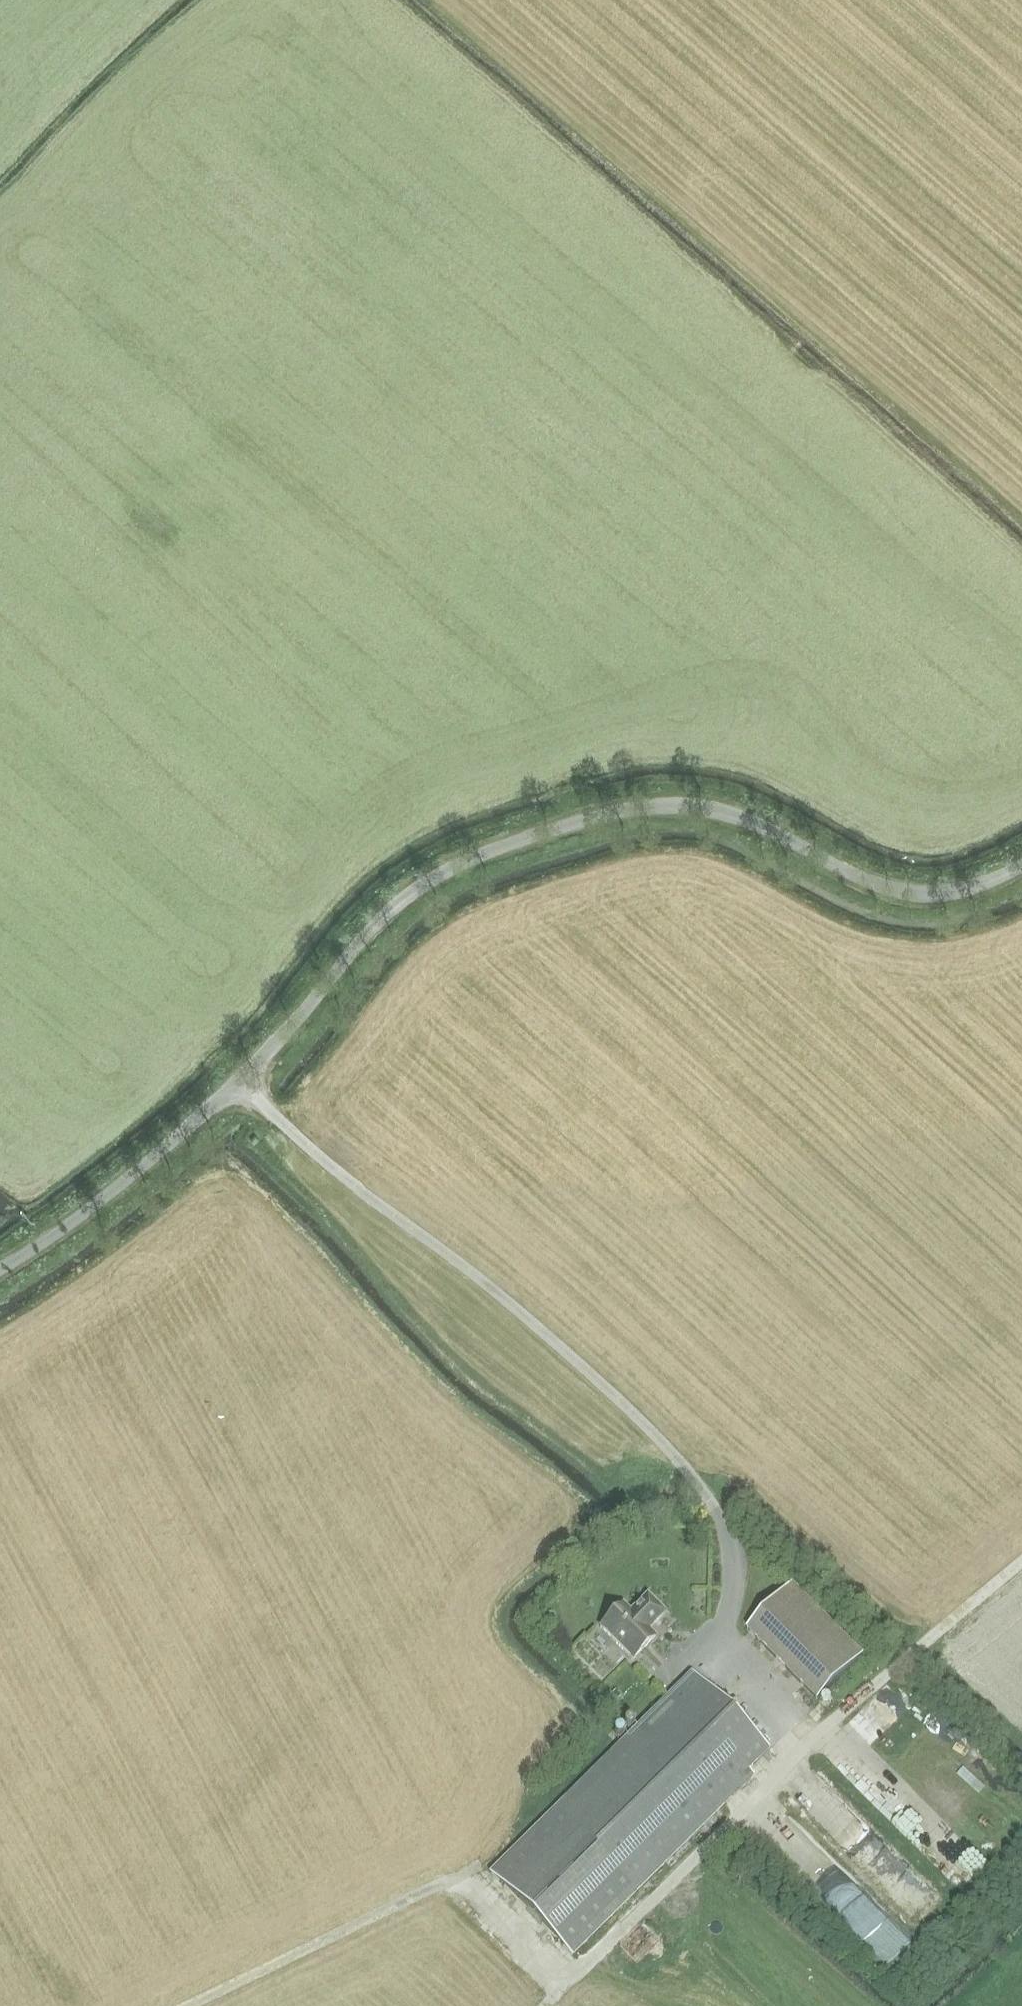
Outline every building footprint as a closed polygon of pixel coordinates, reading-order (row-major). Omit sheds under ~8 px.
[(747,1629),(818,1700),(863,1655),(792,1584),(747,1629)] [(655,1636),(652,1633),(648,1633),(648,1625),(652,1625),(665,1612),(647,1594),(630,1611),(623,1604),(618,1608),(615,1608),(609,1613),(609,1617),(600,1626),(632,1659),(655,1636)] [(572,1954),(752,1775),(747,1770),(768,1749),(692,1673),(490,1873),(572,1954)] [(617,1699),(621,1695),(616,1689),(612,1692),(617,1699)]
